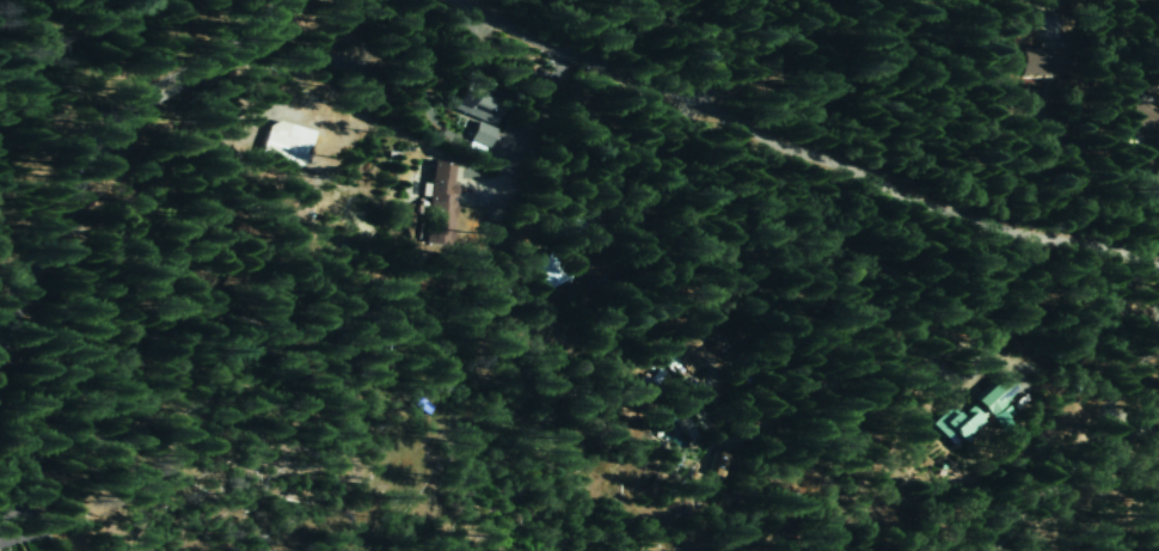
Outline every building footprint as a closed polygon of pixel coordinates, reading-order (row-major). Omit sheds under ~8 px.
[(1061,49),(1017,48),(1016,76),(1060,77),(1061,49)] [(450,111),(475,119),(468,142),(489,148),(495,128),(493,128),(502,99),(476,92),(480,79),(461,73),(450,111)] [(1158,106),(1158,99),(1158,98),(1134,93),(1129,124),(1138,126),(1137,130),(1158,134),(1158,106)] [(310,131),(266,121),(258,155),(303,165),(310,131)] [(422,244),(448,247),(455,184),(450,183),(452,164),(431,162),(422,244)] [(564,281),(551,253),(527,264),(540,292),(564,281)] [(679,367),(685,375),(706,362),(688,332),(661,349),(674,370),(679,367)] [(929,423),(950,448),(987,417),(997,428),(1014,414),(1002,400),(1013,390),(999,375),(970,400),(973,404),(957,418),(948,407),(929,423)] [(723,480),(730,456),(714,452),(707,475),(723,480)]
